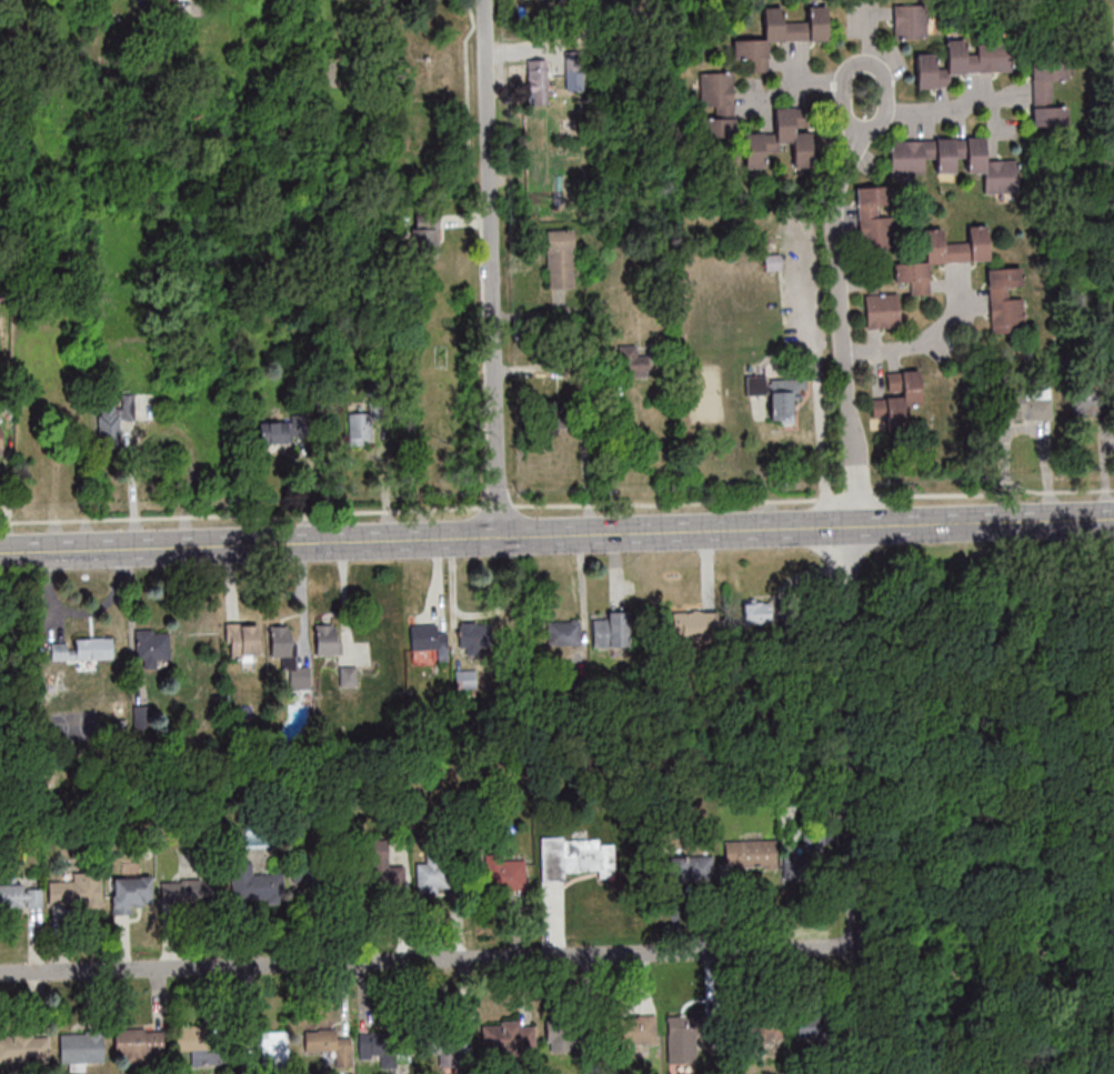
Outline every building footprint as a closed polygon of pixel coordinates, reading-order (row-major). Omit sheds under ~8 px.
[(769,42),(827,40),(827,5),(807,5),(807,21),(783,22),(783,6),(764,6),(764,39),(733,40),(733,59),(748,58),(748,72),(769,72),(769,42)] [(894,38),(927,38),(927,5),(894,5),(894,38)] [(949,73),(1011,73),(1011,44),(946,44),(946,68),(937,68),(937,54),(916,54),(916,89),(949,88),(949,73)] [(1032,126),(1066,125),(1066,105),(1053,106),(1053,83),(1066,82),(1065,64),(1032,65),(1032,126)] [(548,72),(528,72),(528,104),(548,104),(548,72)] [(734,72),(700,72),(700,106),(713,106),(713,118),(702,118),(702,137),(734,137),(734,72)] [(744,133),(745,168),(765,168),(765,152),(780,152),(780,144),(791,143),(792,167),(815,167),(815,154),(827,154),(827,131),(794,132),(793,107),(774,108),(774,133),(744,133)] [(983,193),(1017,193),(1017,161),(984,162),(984,139),(965,139),(965,173),(983,173),(983,193)] [(934,140),(934,174),(957,174),(957,140),(934,140)] [(927,141),(890,141),(890,174),(927,174),(927,141)] [(856,187),(859,246),(892,244),(889,185),(856,187)] [(439,256),(439,214),(412,214),(412,256),(439,256)] [(988,261),(987,226),(967,226),(968,243),(943,244),(942,229),(924,230),(925,263),(892,264),(893,283),(910,282),(911,296),(929,295),(928,264),(988,261)] [(575,230),(547,230),(547,288),(575,288),(575,230)] [(782,269),(781,252),(764,253),(765,270),(782,269)] [(990,334),(1024,333),(1023,268),(989,268),(990,334)] [(865,329),(899,329),(899,295),(865,295),(865,329)] [(637,346),(619,346),(619,376),(657,376),(657,355),(637,355),(637,346)] [(887,372),(887,398),(872,398),(872,418),(886,417),(886,426),(907,426),(907,407),(921,407),(920,372),(887,372)] [(770,396),(770,421),(797,421),(798,377),(745,376),(745,396),(770,396)] [(1113,414),(1113,384),(1074,384),(1074,414),(1113,414)] [(1051,421),(1050,389),(1000,390),(1001,421),(1051,421)] [(99,394),(99,446),(120,446),(120,419),(152,419),(152,392),(126,392),(126,405),(117,406),(117,394),(99,394)] [(349,444),(371,444),(371,412),(349,412),(349,444)] [(260,444),(288,444),(288,421),(260,421),(260,444)] [(773,601),(744,601),(744,623),(773,623),(773,601)] [(672,611),(672,640),(709,640),(709,611),(672,611)] [(629,612),(593,612),(593,646),(629,646),(629,612)] [(580,645),(580,620),(545,620),(545,645),(580,645)] [(491,622),(459,622),(459,648),(491,648),(491,622)] [(310,688),(309,666),(295,666),(294,624),(270,625),(271,657),(286,657),(287,689),(310,688)] [(316,655),(341,655),(341,624),(316,624),(316,655)] [(411,650),(447,650),(447,632),(438,632),(438,624),(411,624),(411,650)] [(239,628),(239,655),(258,655),(258,628),(239,628)] [(156,668),(156,658),(168,658),(168,635),(137,635),(137,668),(156,668)] [(112,659),(112,637),(74,637),(74,642),(51,643),(51,659),(112,659)] [(357,686),(357,666),(340,666),(340,686),(357,686)] [(476,670),(456,670),(456,687),(476,687),(476,670)] [(292,706),(290,719),(305,721),(306,708),(292,706)] [(802,836),(802,868),(842,868),(842,836),(802,836)] [(598,872),(598,876),(616,877),(616,840),(561,840),(561,872),(598,872)] [(775,840),(725,840),(725,867),(775,867),(775,840)] [(405,892),(404,867),(389,867),(388,848),(361,848),(362,893),(405,892)] [(714,856),(663,856),(663,882),(714,882),(714,856)] [(525,859),(477,859),(477,890),(525,890),(525,859)] [(417,894),(449,894),(449,861),(417,861),(417,894)] [(278,899),(277,868),(231,870),(233,901),(278,899)] [(328,898),(328,871),(297,871),(297,898),(328,898)] [(113,877),(113,909),(152,909),(152,877),(113,877)] [(101,908),(100,878),(48,879),(49,909),(101,908)] [(161,879),(161,903),(219,903),(219,880),(161,879)] [(22,883),(0,883),(0,908),(42,908),(42,888),(22,888),(22,883)] [(699,1015),(668,1015),(668,1049),(699,1049),(699,1015)] [(742,1046),(784,1044),(783,1017),(741,1019),(742,1046)] [(650,1018),(629,1019),(630,1042),(651,1042),(650,1018)] [(795,1028),(807,1058),(830,1049),(818,1019),(795,1028)] [(550,1025),(550,1052),(585,1052),(585,1025),(550,1025)] [(527,1026),(482,1026),(482,1055),(527,1055),(527,1026)] [(190,1064),(223,1065),(224,1028),(177,1027),(176,1053),(190,1053),(190,1064)] [(163,1028),(114,1028),(114,1056),(163,1056),(163,1028)] [(427,1030),(427,1065),(470,1065),(470,1030),(427,1030)] [(259,1067),(288,1067),(288,1031),(259,1031),(259,1067)] [(305,1051),(335,1051),(335,1067),(352,1067),(352,1031),(305,1031),(305,1051)] [(71,1066),(104,1066),(104,1032),(60,1032),(60,1065),(71,1065),(71,1066)] [(49,1033),(0,1034),(0,1065),(50,1065),(49,1033)] [(359,1058),(383,1058),(383,1064),(396,1064),(396,1035),(359,1035),(359,1058)]
